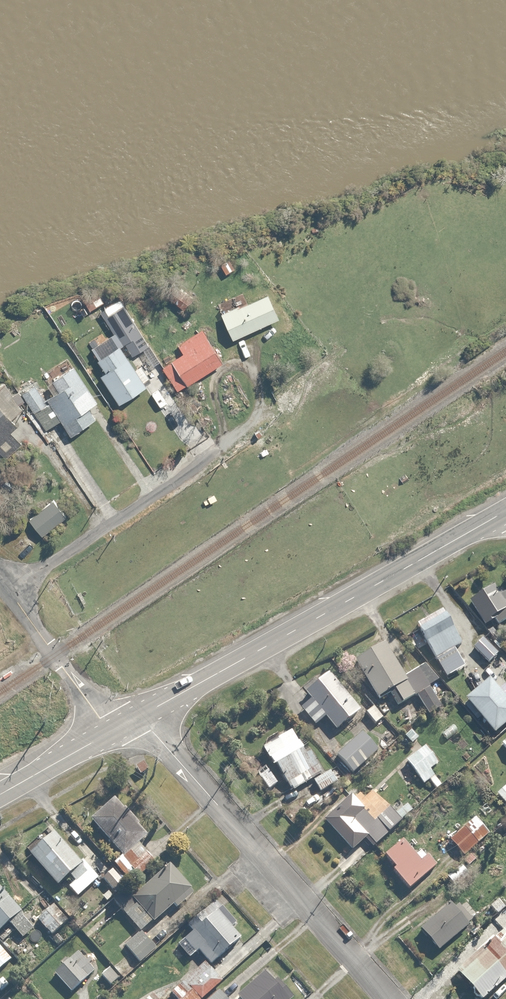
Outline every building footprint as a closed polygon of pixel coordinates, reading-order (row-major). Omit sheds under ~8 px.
[(271,295),(224,315),(235,341),(282,322),(271,295)] [(122,302),(103,314),(130,353),(137,348),(141,353),(152,346),(122,302)] [(165,366),(182,392),(225,363),(204,332),(182,346),(186,353),(165,366)] [(122,347),(101,362),(108,373),(104,376),(124,404),(149,386),(122,347)] [(100,404),(77,369),(49,388),(54,396),(47,400),(36,385),(25,393),(50,430),(64,421),(74,437),(100,420),(93,409),(100,404)] [(26,408),(8,386),(0,392),(0,448),(9,458),(26,444),(15,431),(27,421),(20,413),(26,408)] [(55,502),(31,520),(44,537),(68,519),(55,502)] [(468,599),(483,624),(492,619),(495,623),(505,616),(505,609),(491,585),(468,599)] [(441,607),(415,622),(445,675),(471,660),(441,607)] [(479,637),(470,647),(486,661),(495,651),(479,637)] [(386,639),(356,656),(379,697),(390,691),(397,703),(415,692),(427,713),(440,705),(428,684),(437,679),(426,661),(405,673),(386,639)] [(346,691),(331,669),(304,689),(311,697),(300,705),(313,724),(326,715),(336,728),(345,721),(348,726),(361,716),(357,710),(365,704),(360,696),(354,701),(346,691)] [(462,695),(492,731),(505,720),(505,695),(489,674),(462,695)] [(373,704),(364,710),(374,722),(382,715),(373,704)] [(289,727),(262,744),(290,791),(324,770),(308,743),(301,747),(289,727)] [(363,730),(335,756),(350,772),(377,746),(363,730)] [(414,751),(404,761),(424,782),(433,773),(429,768),(438,760),(418,739),(410,747),(414,751)] [(255,770),(267,787),(277,779),(256,751),(237,766),(245,777),(255,770)] [(329,769),(312,781),(319,791),(336,779),(329,769)] [(364,835),(373,844),(411,807),(404,800),(400,803),(380,782),(364,797),(354,787),(322,818),(351,848),(364,835)] [(113,795),(90,818),(121,850),(111,860),(131,881),(156,857),(138,839),(147,831),(113,795)] [(473,813),(448,838),(464,854),(492,826),(481,814),(477,817),(473,813)] [(54,829),(29,851),(55,882),(68,871),(73,878),(66,884),(75,894),(98,876),(89,866),(84,870),(78,862),(80,860),(54,829)] [(394,865),(391,867),(407,887),(435,863),(422,847),(415,853),(402,837),(384,852),(394,865)] [(168,861),(131,895),(126,890),(114,902),(141,931),(191,885),(168,861)] [(444,875),(453,886),(469,873),(460,862),(444,875)] [(110,867),(101,874),(113,889),(122,882),(110,867)] [(8,920),(21,936),(33,927),(19,911),(21,909),(0,883),(0,927),(8,920)] [(235,921),(224,909),(232,902),(221,891),(205,907),(186,924),(192,931),(176,945),(187,957),(198,947),(210,961),(240,933),(232,924),(235,921)] [(453,897),(418,925),(436,948),(471,919),(453,897)] [(45,911),(36,918),(49,932),(58,924),(45,911)] [(62,927),(50,938),(58,947),(70,935),(62,927)] [(139,930),(124,943),(139,959),(153,946),(139,930)] [(452,966),(480,998),(505,977),(505,931),(497,939),(492,932),(452,966)] [(0,946),(0,963),(8,956),(0,946)] [(79,948),(54,970),(69,988),(95,966),(79,948)] [(221,978),(204,960),(171,988),(180,998),(197,998),(221,978)] [(236,993),(241,998),(287,998),(293,994),(268,965),(236,993)] [(0,991),(11,981),(3,973),(0,976),(0,991)] [(206,998),(228,998),(218,988),(206,998)] [(149,989),(137,998),(158,998),(149,989)]
